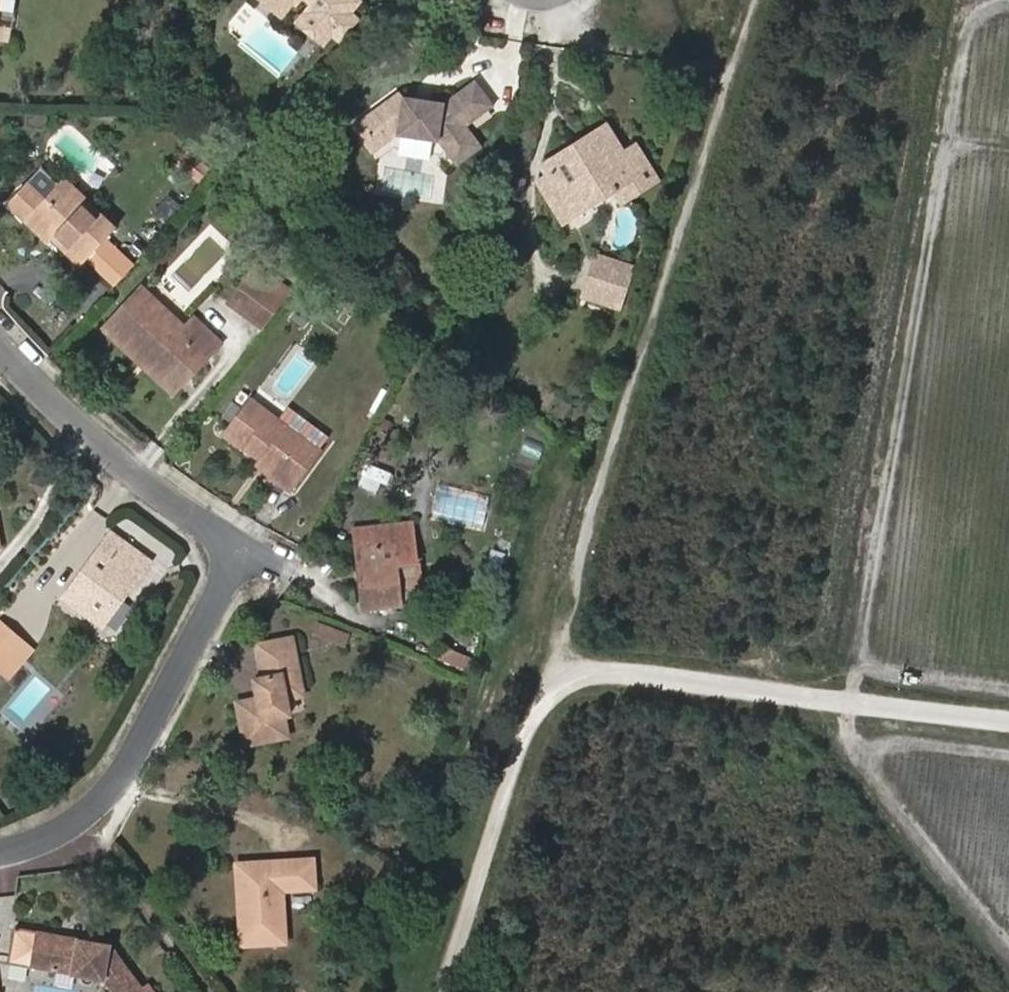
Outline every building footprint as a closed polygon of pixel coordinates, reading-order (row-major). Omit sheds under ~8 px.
[(284,18),(296,4),(291,0),(263,0),(284,18)] [(296,4),(300,7),(306,1),(314,7),(300,24),(325,47),(333,38),(345,38),(355,28),(354,19),(352,15),(360,4),(356,0),(291,0),(296,4)] [(7,10),(4,36),(15,37),(17,11),(7,10)] [(487,153),(471,128),(497,109),(479,82),(447,105),(406,101),(401,94),(361,124),(382,155),(401,141),(442,146),(460,171),(487,153)] [(353,130),(375,160),(382,155),(361,124),(360,125),(353,130)] [(617,144),(622,141),(612,125),(607,128),(617,144)] [(624,203),(659,182),(639,147),(625,156),(617,144),(607,128),(590,140),(594,147),(569,162),(565,156),(550,166),(555,174),(579,214),(616,191),(624,203)] [(590,140),(565,156),(569,162),(594,147),(590,140)] [(52,195),(64,181),(46,165),(34,178),(52,195)] [(570,219),(579,214),(555,174),(547,181),(570,219)] [(69,190),(54,205),(48,198),(52,195),(34,178),(11,203),(28,219),(34,212),(59,235),(64,229),(71,236),(66,241),(69,245),(77,245),(90,259),(120,226),(90,198),(84,204),(69,190)] [(90,198),(68,178),(64,181),(52,195),(48,198),(54,205),(69,190),(84,204),(90,198)] [(70,252),(84,266),(90,259),(77,245),(69,245),(66,241),(71,236),(64,229),(59,235),(34,212),(28,219),(59,246),(56,250),(65,257),(70,252)] [(592,294),(621,304),(631,271),(603,263),(592,294)] [(297,303),(301,298),(268,272),(263,279),(297,304),(297,303)] [(249,315),(275,334),(297,304),(263,279),(252,294),(260,300),(249,315)] [(192,324),(148,284),(142,291),(185,331),(192,324)] [(192,324),(185,331),(142,291),(113,324),(149,356),(153,353),(159,358),(155,363),(172,379),(188,362),(198,373),(228,338),(199,314),(192,324)] [(252,294),(240,308),(249,315),(260,300),(252,294)] [(172,379),(155,363),(159,358),(153,353),(149,356),(113,324),(109,328),(180,393),(198,373),(188,362),(172,379)] [(227,418),(234,423),(252,398),(245,393),(227,418)] [(295,492),(324,450),(258,399),(232,433),(249,446),(266,459),(283,471),(276,479),(295,492)] [(228,438),(246,452),(249,446),(232,433),(228,438)] [(266,459),(261,467),(276,479),(283,471),(266,459)] [(453,489),(449,516),(489,523),(493,496),(453,489)] [(402,569),(425,566),(422,524),(367,530),(372,586),(365,586),(367,612),(407,607),(402,569)] [(367,530),(359,531),(365,586),(372,586),(367,530)] [(129,596),(122,591),(138,570),(145,575),(156,561),(118,534),(70,598),(107,626),(129,596)] [(138,570),(122,591),(129,596),(145,575),(138,570)] [(352,647),(356,637),(328,625),(324,636),(352,647)] [(22,644),(0,626),(0,669),(22,644)] [(294,700),(311,697),(301,640),(266,646),(272,677),(262,679),(265,699),(245,703),(251,746),(294,739),(290,716),(296,715),(294,700)] [(9,682),(33,653),(22,644),(0,669),(0,674),(9,682)] [(471,673),(476,659),(441,646),(436,658),(471,673)] [(246,950),(290,949),(287,896),(320,894),(319,865),(280,867),(281,874),(250,876),(252,911),(244,919),(246,950)] [(280,867),(241,869),(244,919),(252,911),(250,876),(281,874),(280,867)] [(22,930),(15,966),(31,970),(39,934),(22,930)] [(114,950),(101,947),(100,955),(84,951),(85,944),(39,934),(31,970),(74,979),(85,971),(100,975),(108,986),(113,991),(144,991),(114,950)] [(101,947),(85,944),(84,951),(100,955),(101,947)] [(74,979),(108,986),(100,975),(85,971),(74,979)]
